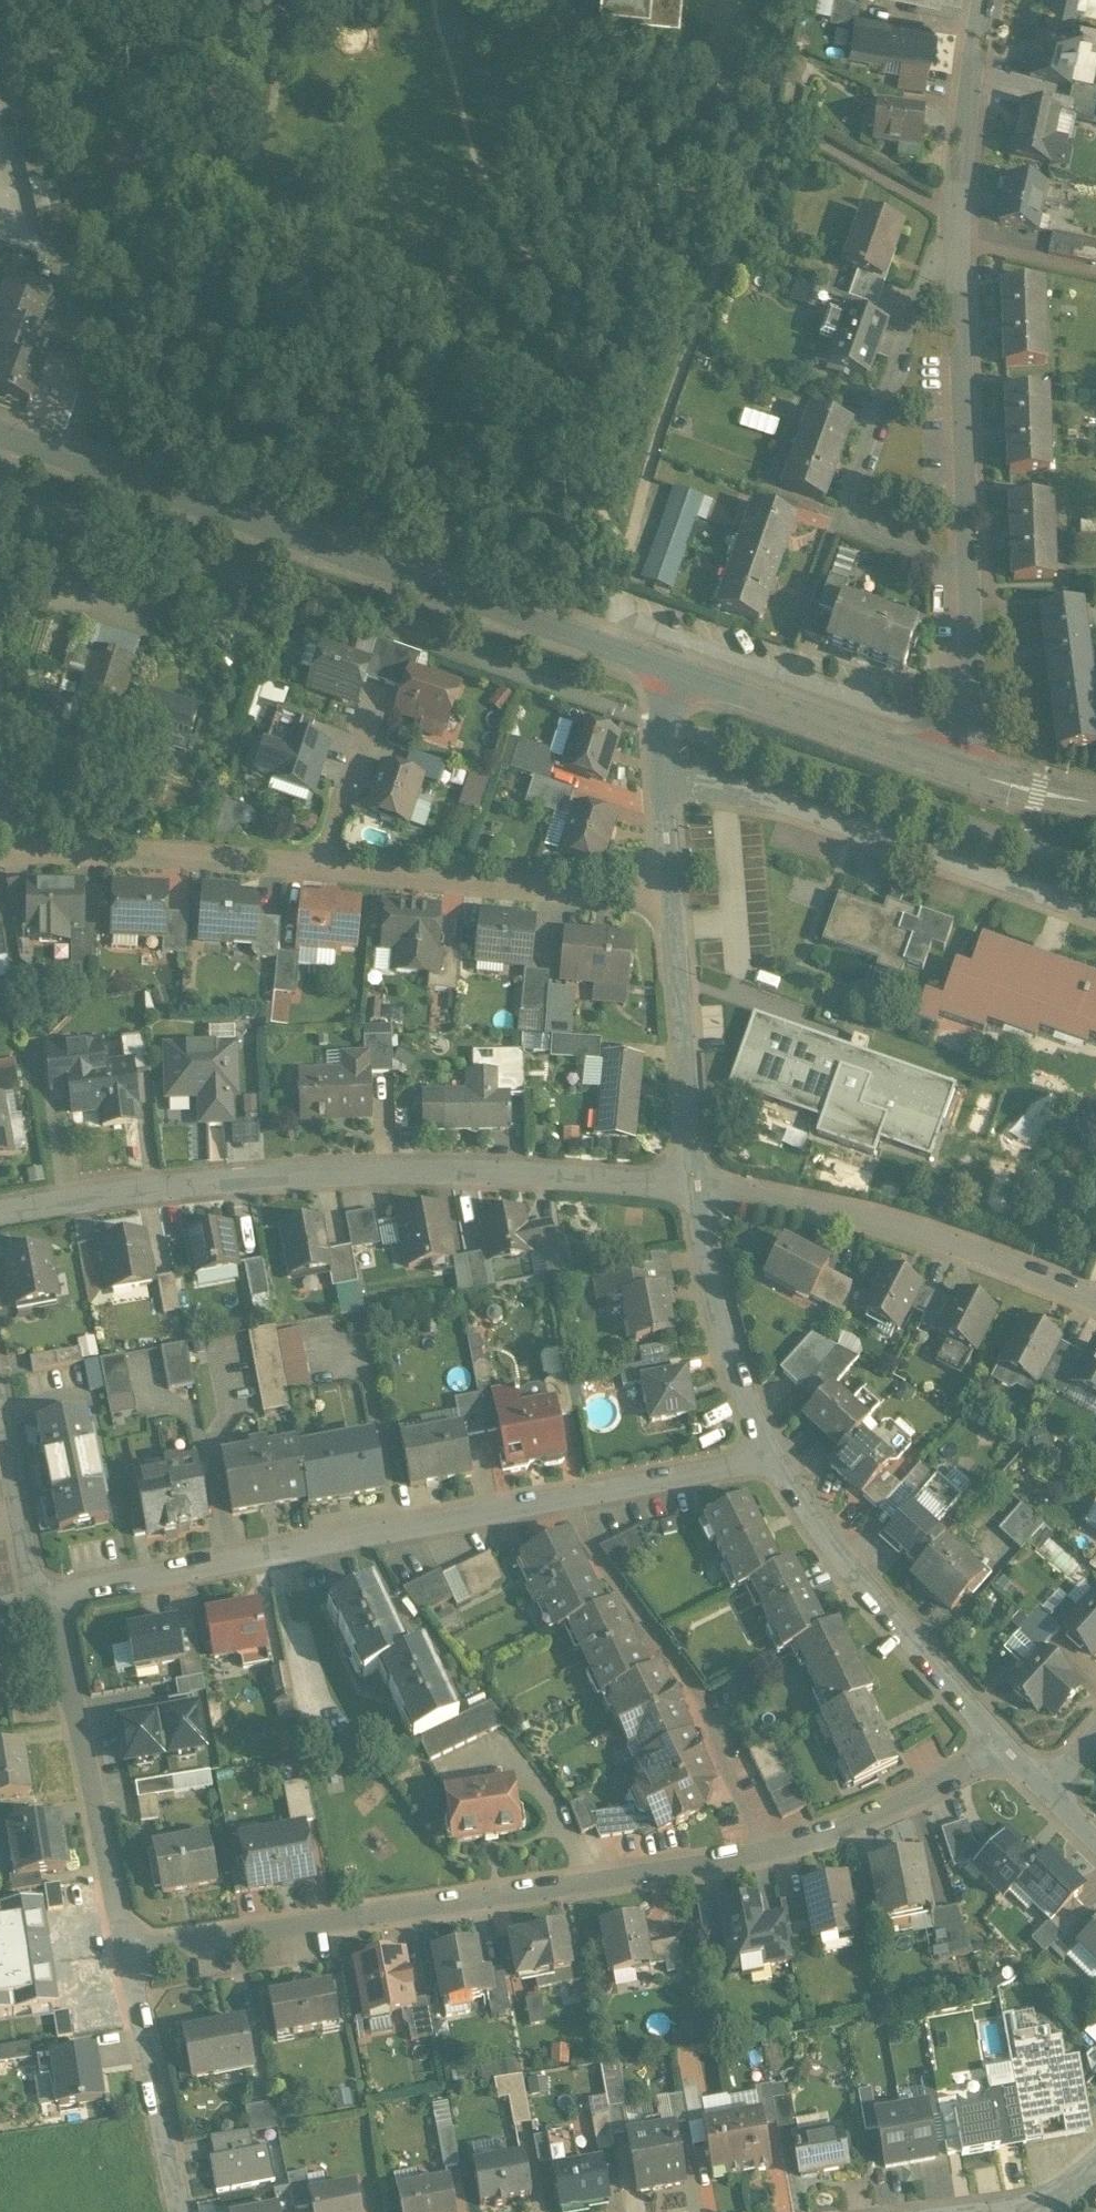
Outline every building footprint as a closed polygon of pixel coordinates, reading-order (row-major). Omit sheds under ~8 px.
[(598,1),(631,4),(630,17),(678,22),(680,0),(598,0),(598,1)] [(815,9),(830,12),(832,0),(816,0),(815,9)] [(830,12),(829,17),(854,22),(855,16),(857,17),(860,0),(832,0),(830,12)] [(1086,6),(1085,10),(1095,12),(1095,0),(1053,0),(1086,6)] [(934,33),(887,24),(888,22),(857,17),(855,16),(854,22),(848,60),(880,65),(881,61),(902,64),(915,67),(927,69),(934,33)] [(1080,33),(1041,25),(1030,76),(1069,84),(1080,33)] [(915,67),(902,64),(900,77),(913,79),(915,67)] [(913,79),(900,77),(897,91),(923,94),(927,69),(915,67),(913,79)] [(1078,84),(1075,100),(1095,105),(1095,88),(1078,84)] [(1075,100),(1072,115),(1095,120),(1095,105),(1075,100)] [(923,108),(878,103),(873,139),(899,142),(898,156),(916,158),(918,145),(919,145),(923,108)] [(1059,110),(1024,104),(1015,156),(1069,165),(1072,145),(1054,142),(1059,110)] [(37,118),(15,123),(18,137),(42,131),(39,117),(37,118)] [(42,131),(18,137),(21,150),(45,144),(42,131)] [(45,144),(21,150),(24,162),(48,156),(45,144)] [(48,156),(24,162),(27,174),(51,168),(48,156)] [(51,168),(27,174),(30,187),(54,181),(51,168)] [(1063,188),(1009,177),(999,222),(1052,233),(1052,232),(1036,229),(1042,203),(1059,207),(1063,188)] [(54,181),(30,187),(33,199),(57,193),(54,181)] [(57,193),(33,199),(36,211),(60,205),(57,193)] [(60,205),(36,211),(39,224),(63,218),(60,205)] [(900,226),(863,212),(852,243),(890,256),(900,226)] [(63,218),(39,224),(42,237),(65,232),(66,231),(63,218)] [(1052,232),(1052,233),(1048,253),(1095,263),(1095,262),(1095,241),(1052,232)] [(890,256),(852,243),(844,266),(857,271),(881,280),(890,256)] [(881,280),(857,271),(848,298),(852,299),(871,306),(881,280)] [(52,295),(14,281),(8,297),(1,316),(46,333),(38,329),(52,295)] [(1042,283),(1002,285),(1003,327),(1043,325),(1042,283)] [(848,298),(814,286),(806,308),(828,315),(828,314),(844,319),(846,311),(848,312),(852,299),(848,298)] [(0,294),(0,316),(1,316),(8,297),(0,294)] [(848,312),(846,311),(844,319),(828,314),(828,315),(820,338),(835,343),(828,365),(866,378),(866,377),(874,354),(875,353),(874,353),(883,326),(884,326),(884,325),(848,312)] [(1,316),(0,316),(9,320),(0,342),(0,349),(6,351),(35,362),(46,333),(1,316)] [(1043,325),(1003,327),(1005,366),(1045,364),(1043,325)] [(6,351),(0,367),(0,391),(29,403),(43,366),(35,362),(6,351)] [(1045,390),(1005,392),(1007,433),(1047,432),(1045,390)] [(850,424),(810,410),(796,449),(836,463),(838,458),(838,457),(850,424)] [(1047,432),(1007,433),(1009,473),(1049,471),(1047,432)] [(836,463),(796,449),(783,487),(822,501),(834,468),(836,463)] [(676,488),(662,525),(688,534),(701,497),(676,488)] [(1050,498),(1010,500),(1011,540),(1051,538),(1050,498)] [(794,519),(756,505),(747,532),(744,531),(737,552),(738,553),(777,566),(784,547),(785,548),(790,536),(788,535),(794,519)] [(688,534),(662,525),(653,553),(678,562),(688,534)] [(1051,538),(1011,540),(1013,580),(1053,579),(1051,538)] [(777,566),(738,553),(726,586),(725,586),(717,607),(757,621),(769,589),(770,590),(775,577),(773,577),(777,566)] [(846,588),(820,578),(809,610),(834,618),(840,599),(842,600),(846,588)] [(842,600),(840,599),(834,618),(825,642),(858,654),(857,657),(867,661),(868,657),(902,669),(917,626),(842,600)] [(1080,603),(1041,609),(1050,684),(1090,679),(1080,603)] [(834,618),(809,610),(800,633),(825,642),(834,618)] [(139,640),(80,623),(80,622),(79,622),(72,645),(91,651),(131,663),(139,640)] [(393,645),(375,639),(367,662),(368,663),(364,676),(380,682),(393,645)] [(421,655),(393,645),(380,682),(403,690),(410,670),(416,672),(421,655)] [(367,662),(322,647),(315,670),(310,671),(307,679),(310,684),(309,687),(355,702),(364,676),(368,663),(367,662)] [(196,712),(146,696),(143,705),(120,699),(131,663),(91,651),(86,670),(90,672),(72,728),(107,738),(105,745),(132,754),(137,737),(165,745),(165,746),(184,752),(196,712)] [(416,672),(410,670),(403,690),(396,712),(444,728),(458,686),(416,672)] [(1050,684),(1059,750),(1095,745),(1095,727),(1090,679),(1050,684)] [(263,683),(258,699),(281,706),(286,690),(263,683)] [(315,720),(277,706),(270,729),(271,729),(287,735),(287,733),(308,740),(315,720)] [(617,736),(577,724),(562,768),(603,781),(617,736)] [(308,740),(287,733),(287,735),(271,729),(257,773),(272,778),(272,780),(311,793),(318,775),(319,775),(324,760),(323,760),(327,747),(308,740)] [(543,754),(517,746),(509,769),(533,777),(548,782),(554,764),(546,761),(543,754)] [(420,778),(382,766),(368,810),(378,813),(380,820),(390,823),(395,819),(405,822),(420,778)] [(479,810),(491,776),(471,769),(458,803),(479,810)] [(548,782),(533,777),(524,804),(565,817),(573,790),(548,782)] [(244,804),(227,799),(214,835),(228,840),(232,830),(235,831),(237,825),(239,826),(243,827),(244,827),(247,826),(248,826),(250,825),(251,823),(252,822),(253,821),(253,819),(254,818),(254,814),(253,813),(252,810),(243,806),(244,804)] [(613,819),(575,807),(561,851),(598,863),(613,819)] [(63,884),(28,884),(29,926),(39,926),(39,941),(61,941),(61,926),(76,926),(82,926),(82,885),(73,885),(73,886),(63,886),(63,884)] [(165,887),(114,885),(113,909),(108,914),(108,923),(112,928),(112,933),(113,934),(113,929),(132,930),(136,935),(162,936),(163,936),(164,913),(165,887)] [(234,891),(203,889),(200,937),(251,941),(253,941),(255,916),(256,903),(250,898),(234,897),(234,891)] [(952,925),(886,901),(882,912),(838,896),(821,942),(877,962),(875,968),(899,977),(903,964),(921,971),(930,945),(943,950),(952,925)] [(359,902),(301,897),(297,947),(335,951),(336,944),(355,946),(359,902)] [(431,909),(390,905),(385,909),(384,925),(382,926),(381,934),(382,936),(383,936),(382,942),(386,947),(396,948),(394,971),(428,974),(431,948),(437,949),(438,935),(434,930),(436,914),(431,909)] [(188,914),(164,913),(163,936),(162,936),(161,952),(184,953),(188,914)] [(533,920),(497,917),(498,915),(481,914),(479,932),(475,936),(474,946),(477,951),(477,960),(529,965),(533,920)] [(280,919),(255,916),(253,941),(251,941),(251,951),(255,957),(276,958),(276,952),(280,919)] [(82,926),(76,926),(76,966),(91,965),(95,926),(82,926)] [(630,939),(566,933),(561,978),(594,981),(594,984),(625,987),(627,970),(631,966),(632,958),(628,953),(630,939)] [(981,935),(970,967),(970,968),(1000,979),(986,1021),(1034,1038),(1038,1028),(1084,1045),(1087,1035),(1095,1038),(1095,976),(981,935)] [(437,949),(431,948),(428,974),(427,988),(455,991),(459,951),(437,949)] [(299,954),(276,952),(276,958),(273,992),(295,994),(299,954)] [(10,976),(7,963),(7,957),(0,958),(0,978),(10,976)] [(970,967),(955,962),(942,998),(924,992),(915,1018),(935,1025),(938,1015),(983,1030),(986,1021),(1000,979),(970,968),(970,967)] [(549,972),(523,970),(520,1009),(545,1012),(548,987),(549,972)] [(569,989),(548,987),(545,1012),(543,1035),(551,1036),(565,1037),(569,989)] [(849,1047),(753,1013),(728,1086),(821,1119),(815,1134),(873,1155),(879,1140),(930,1158),(940,1130),(932,1127),(948,1082),(864,1053),(863,1052),(862,1056),(848,1051),(849,1047)] [(849,1047),(848,1051),(862,1056),(863,1052),(864,1053),(869,1040),(854,1035),(849,1047)] [(146,1036),(121,1039),(124,1064),(131,1063),(133,1074),(150,1072),(146,1036)] [(364,1056),(343,1057),(344,1076),(332,1077),(332,1073),(297,1074),(299,1120),(300,1119),(301,1117),(318,1117),(318,1121),(323,1121),(323,1114),(330,1114),(331,1116),(368,1115),(368,1117),(370,1117),(369,1073),(392,1073),(391,1036),(363,1037),(364,1056)] [(565,1037),(551,1036),(549,1052),(597,1055),(598,1039),(565,1037)] [(98,1042),(46,1048),(51,1082),(59,1081),(62,1077),(67,1077),(67,1071),(101,1067),(98,1042)] [(234,1046),(165,1048),(167,1098),(199,1097),(200,1123),(232,1122),(230,1096),(236,1096),(234,1046)] [(640,1058),(604,1054),(596,1133),(633,1136),(640,1058)] [(101,1067),(67,1071),(67,1077),(72,1112),(74,1112),(74,1109),(88,1107),(88,1109),(100,1108),(103,1124),(101,1125),(102,1126),(137,1122),(134,1104),(137,1104),(133,1074),(131,1063),(124,1064),(101,1067)] [(0,1070),(0,1098),(20,1094),(15,1067),(0,1070)] [(498,1070),(470,1070),(470,1092),(423,1092),(424,1129),(507,1128),(507,1113),(509,1113),(509,1110),(507,1110),(507,1095),(507,1091),(498,1091),(498,1070)] [(523,1070),(498,1070),(498,1091),(507,1091),(507,1095),(524,1095),(523,1070)] [(18,1152),(18,1151),(6,1153),(0,1118),(0,1155),(18,1152)] [(442,1205),(398,1213),(398,1219),(402,1239),(407,1268),(452,1259),(451,1258),(448,1238),(447,1238),(444,1226),(446,1226),(442,1205)] [(375,1210),(345,1216),(350,1247),(351,1249),(381,1244),(377,1223),(375,1210)] [(521,1210),(481,1218),(489,1260),(549,1249),(551,1248),(549,1240),(546,1225),(524,1229),(521,1210)] [(320,1218),(280,1225),(289,1276),(290,1275),(328,1268),(329,1268),(326,1251),(320,1218)] [(377,1223),(381,1244),(402,1239),(398,1219),(377,1223)] [(228,1224),(207,1228),(207,1229),(188,1233),(188,1232),(186,1232),(195,1276),(196,1275),(195,1268),(209,1265),(209,1268),(214,1267),(215,1272),(236,1268),(228,1224)] [(143,1232),(102,1240),(111,1290),(113,1290),(113,1286),(131,1283),(132,1287),(153,1283),(143,1232)] [(562,1238),(549,1240),(551,1248),(549,1249),(552,1266),(567,1264),(562,1238)] [(828,1263),(782,1239),(763,1275),(764,1275),(766,1273),(809,1296),(808,1298),(809,1299),(810,1297),(824,1270),(828,1263)] [(46,1246),(4,1253),(14,1306),(36,1302),(36,1301),(55,1297),(55,1296),(54,1296),(50,1276),(51,1276),(46,1246)] [(350,1247),(326,1251),(329,1268),(328,1268),(329,1275),(332,1287),(336,1286),(357,1283),(351,1249),(350,1247)] [(482,1253),(465,1256),(472,1290),(488,1287),(482,1253)] [(662,1255),(634,1261),(636,1271),(603,1278),(607,1299),(626,1296),(634,1340),(650,1337),(651,1338),(672,1334),(662,1288),(669,1287),(662,1255)] [(472,1290),(465,1256),(451,1258),(452,1259),(458,1293),(472,1290)] [(261,1260),(244,1263),(250,1299),(268,1295),(261,1260)] [(920,1285),(885,1266),(861,1311),(896,1330),(908,1308),(920,1286),(920,1285)] [(328,1268),(290,1275),(292,1282),(329,1275),(328,1268)] [(851,1284),(824,1270),(810,1297),(844,1315),(851,1284)] [(173,1275),(158,1278),(164,1313),(180,1311),(173,1275)] [(362,1311),(357,1283),(336,1286),(341,1315),(362,1311)] [(935,1294),(920,1286),(908,1308),(923,1316),(935,1294)] [(994,1310),(958,1291),(952,1302),(937,1332),(936,1332),(952,1340),(972,1351),(973,1351),(994,1310)] [(923,1316),(920,1323),(936,1332),(937,1332),(952,1302),(935,1294),(923,1316)] [(1057,1339),(1023,1320),(999,1363),(1034,1382),(1037,1378),(1057,1340),(1057,1339)] [(274,1327),(247,1332),(262,1412),(289,1407),(274,1327)] [(836,1348),(810,1335),(778,1370),(780,1371),(799,1388),(836,1348)] [(972,1351),(952,1340),(940,1364),(960,1374),(972,1351)] [(1057,1340),(1037,1378),(1052,1387),(1059,1374),(1073,1349),(1057,1340)] [(1093,1344),(1086,1356),(1073,1382),(1072,1382),(1095,1395),(1095,1345),(1093,1344)] [(194,1386),(186,1345),(160,1349),(168,1391),(194,1386)] [(836,1348),(799,1388),(800,1390),(806,1383),(821,1397),(829,1388),(830,1389),(829,1390),(830,1390),(836,1382),(857,1359),(836,1348)] [(79,1349),(29,1358),(32,1372),(82,1363),(79,1349)] [(1073,1349),(1059,1374),(1073,1382),(1086,1356),(1073,1349)] [(481,1350),(469,1352),(471,1359),(482,1357),(481,1350)] [(125,1356),(99,1361),(104,1388),(107,1402),(133,1397),(125,1356)] [(667,1360),(618,1370),(622,1387),(639,1384),(671,1377),(667,1360)] [(104,1388),(99,1361),(83,1363),(89,1391),(104,1388)] [(563,1375),(548,1378),(543,1385),(544,1388),(545,1388),(548,1405),(553,1404),(556,1417),(571,1415),(563,1375)] [(671,1377),(639,1384),(643,1406),(648,1405),(651,1420),(689,1413),(682,1375),(671,1377)] [(487,1382),(476,1385),(477,1391),(488,1389),(487,1382)] [(821,1397),(806,1383),(800,1390),(815,1403),(821,1397)] [(524,1392),(517,1393),(516,1387),(513,1388),(513,1390),(491,1394),(498,1430),(505,1467),(506,1467),(506,1469),(510,1472),(526,1469),(528,1465),(528,1463),(540,1461),(540,1463),(544,1465),(560,1462),(563,1459),(562,1457),(564,1457),(556,1417),(553,1404),(548,1405),(545,1388),(544,1388),(541,1389),(537,1386),(526,1388),(524,1392)] [(865,1387),(861,1392),(879,1409),(883,1404),(865,1387)] [(830,1390),(829,1390),(830,1389),(829,1388),(821,1397),(815,1403),(816,1404),(803,1419),(839,1450),(841,1451),(867,1422),(879,1409),(861,1392),(848,1406),(830,1390)] [(488,1389),(477,1391),(477,1394),(484,1432),(498,1430),(491,1394),(490,1389),(488,1389)] [(477,1394),(454,1399),(459,1428),(461,1428),(462,1436),(484,1432),(477,1394)] [(133,1397),(107,1402),(110,1415),(135,1410),(133,1397)] [(86,1413),(85,1410),(36,1421),(40,1442),(44,1458),(43,1458),(51,1494),(54,1509),(59,1531),(108,1521),(108,1518),(107,1518),(104,1500),(107,1499),(93,1430),(89,1431),(86,1413)] [(841,1451),(828,1465),(861,1494),(883,1470),(891,1462),(896,1463),(909,1448),(909,1442),(889,1424),(883,1424),(877,1432),(867,1422),(841,1451)] [(459,1428),(423,1436),(421,1427),(398,1431),(408,1486),(470,1474),(462,1436),(461,1428),(459,1428)] [(371,1442),(328,1450),(327,1444),(326,1444),(327,1450),(300,1455),(298,1449),(297,1450),(306,1499),(307,1504),(338,1498),(337,1497),(348,1495),(348,1496),(382,1490),(372,1436),(370,1436),(371,1442)] [(266,1441),(248,1445),(250,1452),(221,1457),(231,1512),(264,1506),(263,1504),(273,1502),(273,1505),(306,1499),(297,1450),(296,1444),(267,1449),(266,1441)] [(182,1458),(163,1462),(164,1467),(146,1470),(147,1478),(136,1480),(140,1500),(139,1501),(141,1513),(142,1513),(146,1534),(163,1531),(164,1535),(178,1532),(177,1527),(190,1525),(189,1521),(206,1518),(202,1497),(203,1496),(200,1484),(199,1484),(195,1464),(184,1466),(182,1458)] [(943,1483),(960,1498),(972,1484),(955,1469),(943,1483)] [(883,1470),(861,1494),(878,1510),(900,1485),(883,1470)] [(921,1496),(910,1507),(933,1528),(960,1498),(943,1483),(937,1477),(921,1496)] [(900,1485),(878,1510),(895,1525),(910,1507),(921,1496),(904,1481),(900,1485)] [(719,1554),(763,1533),(745,1497),(702,1519),(719,1554)] [(1043,1525),(1020,1505),(998,1530),(1020,1550),(1026,1543),(1043,1525)] [(1087,1522),(1095,1527),(1095,1505),(1087,1522)] [(933,1528),(910,1507),(895,1525),(885,1536),(918,1566),(941,1540),(944,1537),(933,1528)] [(1043,1525),(1026,1543),(1034,1550),(1037,1547),(1038,1547),(1040,1547),(1044,1542),(1044,1540),(1044,1539),(1051,1532),(1043,1525)] [(634,1528),(598,1546),(617,1571),(648,1556),(634,1528)] [(566,1533),(520,1556),(534,1584),(527,1588),(534,1604),(542,1600),(556,1630),(568,1624),(602,1608),(566,1533)] [(763,1533),(719,1554),(736,1588),(748,1583),(780,1567),(763,1533)] [(981,1576),(941,1540),(918,1566),(911,1575),(951,1610),(981,1576)] [(442,1574),(453,1597),(452,1597),(456,1604),(504,1580),(489,1550),(442,1574)] [(780,1567),(748,1583),(781,1650),(793,1645),(793,1644),(825,1628),(791,1562),(780,1567)] [(442,1574),(439,1569),(428,1574),(442,1602),(452,1597),(453,1597),(442,1574)] [(428,1574),(402,1587),(421,1613),(442,1602),(428,1574)] [(406,1655),(372,1585),(329,1606),(363,1676),(379,1669),(406,1655)] [(1094,1591),(1061,1627),(1060,1627),(1090,1655),(1095,1648),(1095,1593),(1094,1591)] [(602,1608),(568,1624),(575,1638),(578,1636),(582,1645),(579,1646),(591,1670),(595,1669),(599,1677),(596,1679),(602,1692),(645,1671),(612,1603),(602,1608)] [(258,1605),(205,1614),(213,1659),(215,1659),(214,1658),(240,1653),(243,1668),(268,1663),(258,1605)] [(1047,1614),(1038,1605),(1026,1618),(1049,1639),(1060,1627),(1061,1627),(1050,1616),(1052,1614),(1049,1612),(1047,1614)] [(1049,1639),(1026,1618),(1016,1629),(1019,1631),(1039,1649),(1039,1650),(1049,1639)] [(177,1619),(126,1628),(133,1669),(135,1669),(135,1667),(156,1663),(157,1665),(184,1660),(177,1619)] [(871,1691),(837,1622),(825,1628),(793,1644),(793,1645),(827,1711),(863,1694),(863,1695),(871,1691)] [(1039,1649),(1019,1631),(1003,1648),(1023,1666),(1039,1649)] [(10,1693),(3,1646),(0,1647),(0,1694),(10,1693)] [(406,1655),(379,1669),(413,1738),(417,1737),(456,1718),(422,1647),(406,1655)] [(1039,1650),(1039,1649),(1023,1666),(1007,1684),(1036,1710),(1041,1704),(1050,1711),(1059,1702),(1068,1701),(1076,1692),(1076,1683),(1039,1650)] [(238,1656),(212,1663),(215,1673),(240,1667),(238,1656)] [(286,1666),(271,1669),(276,1699),(292,1696),(286,1666)] [(645,1671),(602,1692),(636,1759),(687,1734),(689,1733),(681,1717),(685,1716),(680,1706),(681,1705),(673,1689),(672,1690),(667,1680),(664,1682),(656,1666),(645,1671)] [(203,1675),(175,1680),(178,1695),(205,1690),(203,1675)] [(827,1711),(819,1715),(825,1729),(828,1727),(833,1736),(830,1738),(853,1784),(896,1763),(863,1695),(863,1694),(827,1711)] [(170,1713),(195,1709),(193,1695),(167,1700),(170,1713)] [(456,1718),(417,1737),(429,1761),(506,1723),(490,1702),(456,1718)] [(153,1716),(119,1722),(126,1761),(135,1759),(152,1756),(160,1755),(159,1753),(169,1752),(169,1753),(177,1752),(194,1749),(202,1747),(195,1709),(170,1713),(162,1714),(164,1730),(156,1731),(153,1716)] [(4,1746),(4,1749),(14,1747),(12,1732),(0,1733),(0,1747),(4,1746)] [(636,1759),(631,1761),(632,1762),(644,1756),(654,1777),(635,1787),(657,1830),(674,1822),(675,1824),(688,1818),(687,1816),(699,1810),(698,1806),(703,1803),(705,1804),(705,1802),(704,1802),(708,1789),(710,1789),(710,1788),(708,1787),(706,1782),(710,1780),(701,1762),(703,1761),(697,1748),(695,1750),(687,1734),(636,1759)] [(772,1739),(748,1751),(764,1782),(788,1770),(772,1739)] [(4,1749),(4,1746),(0,1747),(0,1798),(30,1793),(23,1743),(21,1743),(21,1746),(14,1747),(4,1749)] [(195,1758),(194,1749),(177,1752),(179,1761),(195,1758)] [(153,1766),(152,1756),(135,1759),(136,1769),(153,1766)] [(171,1777),(174,1792),(213,1785),(210,1770),(171,1777)] [(788,1770),(764,1782),(782,1818),(805,1806),(788,1770)] [(171,1777),(135,1783),(137,1798),(156,1795),(174,1792),(171,1777)] [(307,1780),(287,1784),(295,1823),(315,1820),(307,1780)] [(511,1782),(445,1792),(453,1842),(484,1838),(484,1839),(486,1839),(486,1838),(495,1836),(495,1837),(497,1837),(497,1836),(519,1833),(511,1782)] [(156,1795),(137,1798),(141,1821),(160,1818),(156,1795)] [(584,1799),(569,1804),(581,1834),(595,1829),(589,1813),(584,1799)] [(632,1807),(590,1813),(589,1813),(595,1829),(598,1837),(636,1831),(632,1807)] [(57,1815),(8,1823),(16,1875),(16,1876),(39,1872),(66,1868),(57,1815)] [(997,1826),(977,1845),(979,1847),(967,1859),(969,1861),(976,1858),(978,1860),(972,1867),(981,1876),(997,1860),(999,1863),(1012,1849),(1013,1850),(1019,1844),(1006,1832),(1004,1833),(997,1826)] [(303,1829),(240,1841),(245,1867),(249,1891),(313,1879),(303,1829)] [(207,1836),(152,1847),(161,1893),(216,1882),(207,1836)] [(1039,1858),(1031,1867),(1030,1866),(1026,1862),(1013,1850),(1012,1849),(999,1863),(997,1860),(981,1876),(1002,1897),(1017,1881),(1041,1904),(1042,1903),(1054,1915),(1053,1916),(1054,1917),(1073,1899),(1082,1889),(1045,1852),(1039,1858)] [(918,1850),(869,1860),(883,1933),(885,1932),(883,1921),(908,1916),(909,1918),(929,1914),(929,1912),(930,1911),(918,1850)] [(1033,1855),(1026,1862),(1030,1866),(1031,1867),(1039,1858),(1037,1855),(1033,1855)] [(245,1867),(230,1870),(234,1894),(249,1891),(245,1867)] [(39,1872),(16,1876),(16,1875),(8,1876),(11,1891),(41,1886),(39,1872)] [(843,1877),(803,1885),(805,1896),(810,1922),(814,1941),(854,1933),(843,1877)] [(63,1909),(60,1884),(44,1887),(48,1911),(63,1909)] [(805,1896),(779,1901),(782,1918),(784,1927),(810,1922),(805,1896)] [(1073,1899),(1054,1917),(1048,1922),(1062,1935),(1068,1929),(1086,1913),(1073,1899)] [(719,1906),(718,1907),(723,1929),(731,1973),(769,1966),(761,1922),(756,1900),(719,1906)] [(718,1902),(697,1906),(702,1933),(723,1929),(718,1907),(719,1906),(718,1902)] [(50,1956),(42,1903),(0,1909),(0,1963),(50,1956)] [(930,1911),(929,1912),(929,1914),(938,1960),(972,1953),(956,1906),(930,1911)] [(1068,1929),(1079,1942),(1095,1925),(1095,1923),(1086,1913),(1068,1929)] [(640,1916),(600,1923),(603,1943),(606,1942),(612,1973),(650,1966),(645,1945),(640,1916)] [(782,1918),(761,1922),(769,1966),(791,1962),(784,1927),(782,1918)] [(562,1925),(526,1932),(526,1934),(509,1937),(509,1938),(517,1976),(534,1973),(534,1975),(536,1975),(538,1989),(572,1983),(569,1969),(570,1968),(562,1925)] [(1079,1942),(1076,1945),(1077,1946),(1080,1943),(1095,1959),(1095,1925),(1079,1942)] [(509,1938),(496,1940),(501,1968),(503,1978),(517,1976),(509,1938)] [(677,1939),(645,1945),(650,1966),(665,1963),(667,1973),(683,1970),(677,1939)] [(478,1972),(473,1942),(433,1950),(443,2001),(486,1993),(491,1992),(487,1971),(478,1972)] [(404,1975),(400,1955),(387,1958),(386,1954),(368,1957),(369,1961),(356,1964),(366,2017),(400,2011),(410,2009),(409,2001),(407,1991),(411,1990),(408,1974),(404,1975)] [(58,2008),(50,1956),(0,1963),(0,2018),(58,2008)] [(501,1968),(487,1971),(491,1992),(486,1993),(490,2015),(510,2011),(503,1978),(501,1968)] [(331,1983),(267,1994),(275,2037),(276,2037),(276,2034),(292,2031),(292,2034),(321,2028),(321,2026),(337,2023),(337,2026),(338,2025),(331,1983)] [(540,1997),(524,2000),(529,2026),(544,2023),(540,1997)] [(427,1998),(409,2001),(410,2009),(400,2011),(402,2023),(408,2026),(410,2042),(435,2037),(427,1998)] [(1047,2029),(1036,2031),(1032,2010),(1001,2016),(1014,2085),(1024,2140),(1024,2142),(1084,2131),(1081,2109),(1088,2108),(1078,2055),(1064,2058),(1060,2036),(1049,2038),(1047,2029)] [(57,2039),(73,2037),(68,2011),(53,2014),(57,2039)] [(243,2021),(182,2033),(192,2079),(213,2074),(213,2072),(250,2064),(251,2067),(252,2066),(243,2021)] [(0,2047),(0,2063),(31,2058),(29,2043),(0,2047)] [(94,2048),(36,2057),(39,2078),(54,2075),(58,2105),(102,2099),(94,2048)] [(521,2075),(493,2080),(497,2100),(508,2098),(513,2126),(530,2123),(521,2075)] [(940,2117),(933,2077),(920,2080),(925,2107),(927,2119),(940,2117)] [(697,2079),(680,2082),(687,2121),(688,2126),(689,2126),(688,2121),(702,2118),(704,2118),(697,2079)] [(769,2085),(754,2088),(758,2113),(760,2113),(762,2126),(776,2123),(771,2100),(772,2100),(769,2085)] [(1014,2085),(988,2090),(982,2098),(984,2108),(954,2114),(961,2155),(997,2149),(998,2147),(997,2143),(1004,2141),(1004,2142),(1006,2143),(1024,2140),(1014,2085)] [(875,2116),(870,2089),(857,2091),(865,2131),(877,2128),(875,2116)] [(683,2095),(667,2097),(672,2124),(687,2121),(683,2095)] [(772,2100),(771,2100),(776,2123),(779,2142),(792,2140),(798,2139),(790,2097),(772,2100)] [(272,2102),(244,2107),(249,2131),(277,2127),(272,2102)] [(623,2105),(608,2108),(612,2134),(627,2132),(623,2105)] [(925,2107),(900,2111),(910,2163),(934,2159),(927,2119),(925,2107)] [(900,2111),(875,2116),(877,2128),(885,2168),(910,2163),(900,2111)] [(608,2113),(591,2116),(597,2151),(614,2148),(608,2113)] [(758,2113),(731,2118),(741,2175),(742,2174),(741,2168),(753,2166),(754,2172),(770,2169),(762,2126),(760,2113),(758,2113)] [(731,2118),(702,2123),(702,2118),(701,2119),(712,2180),(713,2180),(712,2173),(725,2171),(726,2177),(741,2175),(731,2118)] [(451,2128),(436,2130),(443,2168),(458,2165),(451,2128)] [(674,2128),(660,2130),(661,2134),(648,2137),(647,2133),(626,2137),(636,2194),(684,2185),(674,2128)] [(798,2139),(792,2140),(800,2177),(845,2168),(838,2131),(798,2139)] [(250,2132),(210,2137),(214,2157),(253,2149),(250,2132)] [(577,2166),(571,2132),(547,2136),(560,2210),(608,2201),(601,2162),(577,2166)] [(532,2137),(534,2164),(546,2163),(544,2136),(532,2137)] [(214,2157),(209,2158),(216,2194),(275,2182),(268,2147),(253,2149),(214,2157)] [(523,2154),(472,2164),(480,2206),(494,2203),(495,2208),(506,2206),(505,2201),(531,2197),(523,2154)] [(305,2172),(287,2176),(289,2187),(293,2211),(311,2207),(309,2195),(310,2195),(305,2172)] [(396,2191),(401,2211),(455,2211),(448,2180),(396,2191)] [(309,2195),(311,2207),(312,2211),(359,2211),(354,2186),(310,2195),(309,2195)] [(293,2211),(289,2187),(272,2190),(276,2208),(277,2208),(278,2211),(286,2211),(293,2211)]
